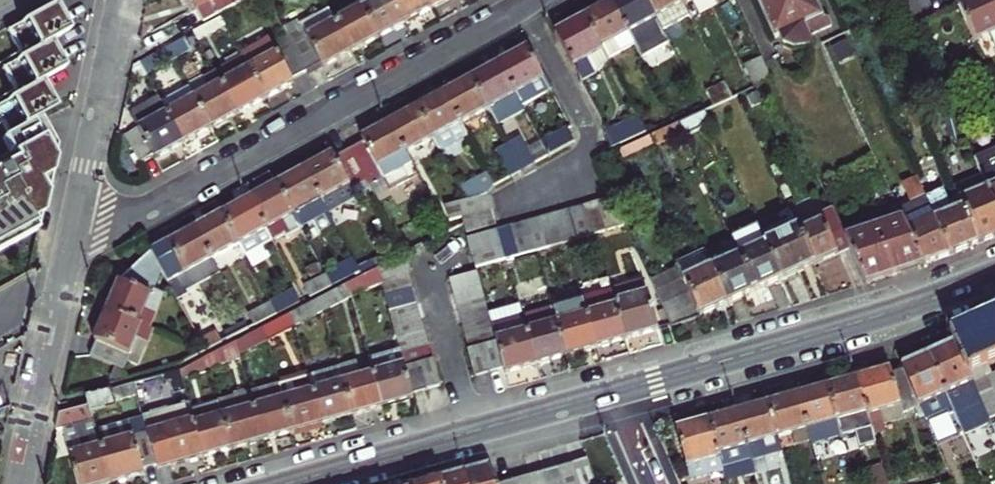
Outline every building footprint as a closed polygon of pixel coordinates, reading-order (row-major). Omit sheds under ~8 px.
[(67,27),(59,12),(53,0),(51,0),(6,26),(20,53),(47,38),(67,27)] [(190,15),(208,5),(216,0),(182,0),(182,1),(190,15)] [(214,17),(246,0),(216,0),(208,5),(214,17)] [(352,11),(371,45),(385,37),(397,30),(381,0),(347,0),(352,11)] [(425,15),(417,0),(381,0),(397,30),(413,22),(425,15)] [(425,15),(438,8),(451,0),(417,0),(425,15)] [(604,6),(620,35),(630,52),(635,62),(661,47),(654,34),(653,32),(647,21),(635,0),(615,0),(604,6)] [(681,19),(676,10),(670,0),(635,0),(647,21),(654,34),(681,19)] [(676,10),(693,0),(670,0),(676,10)] [(737,2),(748,5),(766,42),(773,39),(777,47),(789,50),(801,44),(798,37),(826,24),(823,18),(812,14),(806,0),(738,0),(737,2)] [(985,0),(964,0),(951,6),(968,41),(976,59),(994,50),(994,20),(985,0)] [(994,20),(994,0),(985,0),(994,20)] [(630,52),(620,35),(604,6),(591,14),(577,21),(602,67),(630,52)] [(371,45),(352,11),(324,26),(342,61),(358,52),(371,45)] [(322,72),(342,61),(324,26),(318,16),(291,31),(288,25),(274,32),(277,39),(278,40),(300,79),(313,71),(316,75),(322,72)] [(572,87),(603,69),(602,67),(577,21),(561,30),(546,38),(572,87)] [(187,40),(191,48),(219,33),(215,25),(187,40)] [(1,64),(15,90),(37,77),(61,64),(55,52),(47,38),(20,53),(1,64)] [(284,88),(300,79),(278,40),(235,63),(236,65),(240,73),(259,107),(281,95),(286,92),(284,88)] [(170,74),(188,65),(178,45),(160,55),(170,74)] [(541,93),(518,50),(503,58),(489,66),(505,96),(512,109),(541,93)] [(142,90),(170,74),(160,55),(132,70),(142,90)] [(747,86),(764,78),(755,59),(738,68),(747,86)] [(236,65),(208,80),(231,122),(246,114),(259,107),(240,73),(236,65)] [(478,111),(505,96),(489,66),(475,73),(461,81),(478,111)] [(7,132),(38,114),(53,106),(44,90),(37,77),(15,90),(0,99),(0,120),(7,132)] [(218,129),(231,122),(208,80),(197,85),(202,94),(186,103),(204,137),(218,129)] [(448,88),(434,96),(450,126),(478,111),(461,81),(448,88)] [(706,106),(724,96),(716,81),(697,91),(706,106)] [(186,103),(182,96),(154,111),(176,153),(190,145),(204,137),(186,103)] [(430,152),(457,138),(450,126),(434,96),(421,103),(407,111),(424,140),(430,152)] [(160,162),(176,153),(154,111),(151,106),(125,120),(134,136),(115,146),(130,173),(146,164),(148,168),(160,162)] [(395,156),(424,140),(407,111),(391,119),(378,126),(395,156)] [(0,160),(0,251),(36,231),(45,191),(56,146),(38,114),(7,132),(0,136),(11,154),(0,160)] [(604,131),(611,144),(637,132),(629,117),(604,131)] [(409,182),(395,156),(378,126),(361,136),(352,141),(355,147),(340,155),(360,191),(375,183),(383,196),(409,182)] [(596,136),(603,148),(611,144),(604,131),(596,136)] [(532,146),(540,161),(560,151),(551,136),(532,146)] [(530,167),(516,142),(500,150),(513,176),(530,167)] [(994,216),(994,145),(981,152),(977,144),(964,150),(976,175),(986,196),(994,216)] [(501,183),(513,176),(500,150),(487,157),(501,183)] [(321,158),(324,164),(332,159),(329,153),(321,158)] [(317,215),(360,191),(340,155),(332,159),(324,164),(321,158),(316,161),(294,173),(317,215)] [(457,200),(480,194),(486,190),(472,165),(445,179),(457,200)] [(317,215),(294,173),(282,179),(267,187),(284,217),(296,211),(302,223),(317,215)] [(975,244),(990,237),(994,235),(994,216),(986,196),(976,175),(949,187),(959,209),(975,244)] [(290,229),(284,217),(267,187),(253,195),(239,203),(263,246),(291,231),(290,229)] [(481,199),(480,194),(457,200),(460,206),(481,199)] [(620,224),(608,197),(593,202),(601,230),(620,224)] [(485,214),(481,199),(460,206),(449,209),(453,223),(485,214)] [(589,233),(601,230),(593,202),(577,206),(585,234),(589,233)] [(263,246),(239,203),(224,211),(212,218),(228,248),(236,261),(263,246)] [(585,234),(577,206),(563,211),(571,238),(585,234)] [(905,229),(931,217),(926,207),(899,218),(900,220),(905,229)] [(438,212),(442,226),(453,223),(449,209),(438,212)] [(933,221),(949,256),(963,249),(975,244),(959,209),(933,221)] [(302,223),(296,211),(284,217),(290,229),(302,223)] [(556,242),(571,238),(563,211),(548,215),(556,242)] [(489,227),(485,214),(453,223),(455,229),(457,237),(489,227)] [(556,242),(548,215),(535,219),(542,247),(556,243),(556,242)] [(933,221),(931,217),(905,229),(922,265),(937,260),(949,256),(933,221)] [(201,263),(228,248),(212,218),(198,225),(184,233),(201,263)] [(542,247),(535,219),(520,223),(528,251),(542,247)] [(899,274),(922,265),(905,229),(900,220),(875,229),(872,224),(840,234),(850,256),(864,286),(899,274)] [(514,255),(528,251),(520,223),(507,227),(514,255)] [(797,241),(813,274),(830,265),(850,256),(840,234),(834,223),(797,241)] [(499,259),(514,255),(507,227),(491,232),(495,246),(499,259)] [(491,232),(458,241),(462,255),(495,246),(491,232)] [(165,299),(208,276),(201,263),(184,233),(163,245),(158,247),(142,256),(149,269),(165,299)] [(797,241),(795,238),(762,253),(780,289),(796,282),(813,274),(797,241)] [(732,260),(741,256),(744,262),(762,253),(756,241),(729,253),(732,260)] [(499,259),(495,246),(462,255),(466,269),(499,259)] [(732,260),(729,253),(704,266),(708,274),(710,278),(735,266),(732,260)] [(741,256),(732,260),(735,266),(753,302),(765,296),(780,289),(762,253),(744,262),(741,256)] [(98,308),(93,322),(135,337),(148,302),(138,299),(149,269),(142,256),(102,297),(98,308)] [(407,259),(381,271),(384,280),(410,273),(407,259)] [(317,279),(323,291),(350,277),(343,265),(317,279)] [(704,266),(676,279),(682,292),(704,281),(702,276),(708,274),(704,266)] [(735,266),(710,278),(727,314),(739,309),(753,302),(735,266)] [(381,271),(351,285),(355,298),(385,284),(384,280),(381,271)] [(410,273),(384,280),(385,284),(388,295),(414,288),(410,273)] [(439,282),(443,295),(471,287),(467,273),(439,282)] [(674,337),(702,326),(727,314),(710,278),(708,274),(702,276),(704,281),(682,292),(658,303),(674,337)] [(323,291),(317,279),(294,291),(300,303),(323,291)] [(636,283),(607,292),(622,341),(637,337),(651,332),(636,283)] [(351,285),(322,299),(326,312),(355,298),(351,285)] [(443,295),(447,309),(475,300),(471,287),(443,295)] [(414,288),(388,295),(391,309),(418,302),(414,288)] [(605,346),(622,341),(607,292),(574,303),(574,304),(589,351),(605,346)] [(264,307),(270,319),(290,308),(284,296),(264,307)] [(322,299),(293,313),(296,326),(326,312),(322,299)] [(451,321),(478,313),(475,300),(447,309),(451,321)] [(421,315),(418,302),(391,309),(395,321),(421,315)] [(589,351),(574,304),(544,313),(558,361),(573,356),(589,351)] [(517,373),(532,369),(518,321),(514,309),(480,320),(497,376),(498,379),(517,373)] [(234,323),(240,335),(260,324),(253,312),(234,323)] [(293,313),(265,326),(269,339),(296,326),(293,313)] [(455,336),(483,327),(480,320),(478,313),(451,321),(455,336)] [(544,365),(558,361),(544,313),(518,321),(532,369),(544,365)] [(421,315),(395,321),(399,337),(425,330),(421,315)] [(988,421),(994,418),(994,375),(989,365),(994,362),(994,316),(982,322),(950,335),(953,341),(978,398),(988,421)] [(137,339),(135,337),(93,322),(87,337),(82,350),(87,351),(81,366),(114,378),(116,372),(124,375),(137,339)] [(265,326),(236,339),(239,353),(269,339),(265,326)] [(455,336),(459,349),(470,346),(487,341),(483,327),(455,336)] [(222,343),(213,328),(196,337),(205,352),(222,343)] [(425,330),(399,337),(402,350),(429,343),(425,330)] [(236,339),(206,353),(210,366),(239,353),(236,339)] [(497,376),(487,341),(470,346),(481,380),(497,376)] [(976,432),(974,428),(988,421),(978,398),(953,341),(940,347),(927,353),(954,413),(964,437),(976,432)] [(402,350),(406,365),(421,361),(433,358),(429,343),(402,350)] [(459,349),(457,354),(467,385),(481,380),(470,346),(459,349)] [(415,399),(415,397),(406,365),(402,350),(370,359),(374,373),(383,408),(397,404),(415,399)] [(185,364),(177,365),(180,376),(210,366),(206,353),(185,364)] [(948,412),(950,415),(954,413),(927,353),(911,360),(900,365),(902,371),(924,422),(948,412)] [(433,358),(421,361),(430,393),(444,389),(436,357),(433,358)] [(406,365),(415,397),(423,395),(430,393),(421,361),(406,365)] [(177,368),(162,372),(165,382),(170,380),(172,391),(182,388),(177,368)] [(888,375),(886,369),(876,372),(854,378),(867,427),(870,435),(881,432),(879,424),(902,417),(899,411),(916,403),(902,371),(888,375)] [(367,412),(383,408),(374,373),(344,381),(353,416),(367,412)] [(871,443),(867,427),(854,378),(840,382),(825,387),(838,436),(851,432),(855,447),(871,443)] [(135,392),(131,380),(73,395),(74,400),(84,398),(85,406),(90,405),(91,409),(114,403),(112,398),(135,392)] [(313,389),(322,424),(339,420),(353,416),(344,381),(313,389)] [(838,436),(825,387),(811,391),(794,396),(806,441),(807,445),(838,436)] [(307,428),(322,424),(313,389),(284,397),(293,432),(307,428)] [(806,441),(794,396),(780,400),(765,404),(774,439),(788,435),(790,445),(806,441)] [(293,432),(284,397),(253,405),(262,440),(279,435),(293,432)] [(96,428),(91,409),(90,405),(85,406),(84,398),(74,400),(55,405),(51,420),(70,415),(75,433),(68,435),(71,450),(66,451),(75,483),(90,483),(92,483),(108,479),(96,428)] [(778,453),(774,439),(765,404),(749,409),(734,413),(746,459),(747,462),(778,453)] [(253,405),(222,414),(231,448),(246,444),(262,440),(253,405)] [(746,459),(734,413),(720,417),(706,422),(718,467),(746,459)] [(231,448),(222,414),(191,422),(200,456),(216,452),(231,448)] [(200,456),(191,422),(190,418),(146,430),(147,435),(154,463),(155,468),(176,463),(200,456)] [(130,440),(125,421),(96,428),(108,479),(129,474),(137,472),(136,468),(154,463),(147,435),(130,440)] [(974,428),(976,432),(990,426),(988,421),(974,428)] [(719,473),(718,467),(706,422),(690,426),(673,431),(688,482),(719,473)] [(584,456),(569,463),(578,483),(595,483),(596,483),(584,456)] [(569,463),(556,469),(563,483),(578,483),(569,463)] [(469,483),(497,483),(491,468),(489,465),(479,468),(465,472),(469,483)] [(863,471),(867,483),(882,483),(878,467),(863,471)] [(556,469),(542,475),(546,483),(563,483),(556,469)] [(465,472),(453,475),(440,479),(442,483),(469,483),(465,472)] [(542,475),(528,481),(529,483),(546,483),(542,475)]
